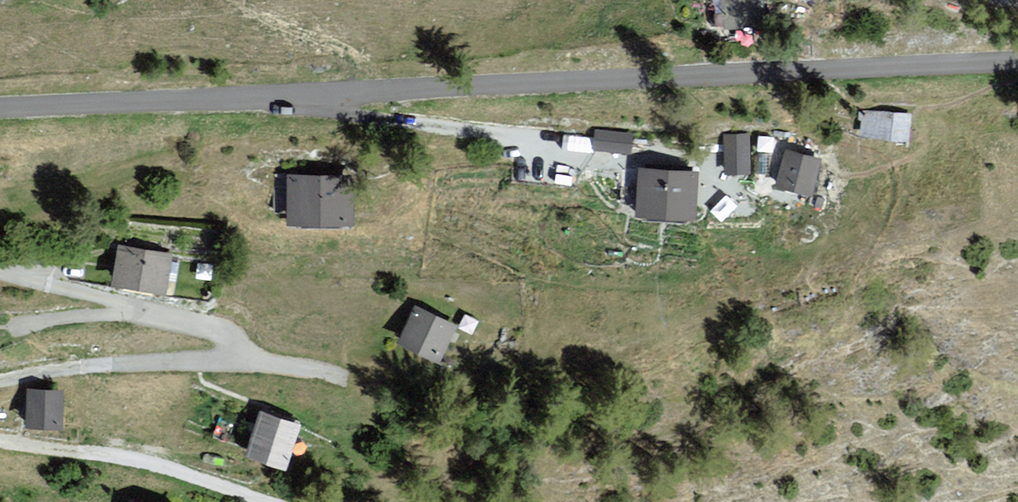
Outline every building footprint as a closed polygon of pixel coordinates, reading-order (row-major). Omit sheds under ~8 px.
[(720,0),(726,33),(765,27),(761,0),(722,0),(720,0)] [(861,140),(910,145),(913,113),(864,108),(861,140)] [(751,165),(751,128),(723,127),(723,164),(751,165)] [(631,133),(596,129),(594,147),(629,151),(631,133)] [(814,193),(821,159),(783,151),(776,185),(814,193)] [(635,217),(694,217),(694,170),(635,169),(635,217)] [(287,176),(289,226),(352,224),(350,174),(287,176)] [(119,245),(111,285),(165,295),(172,255),(119,245)] [(414,306),(397,343),(444,363),(460,326),(414,306)] [(27,391),(26,427),(61,427),(61,391),(27,391)] [(249,456),(288,467),(300,422),(261,411),(249,456)]
